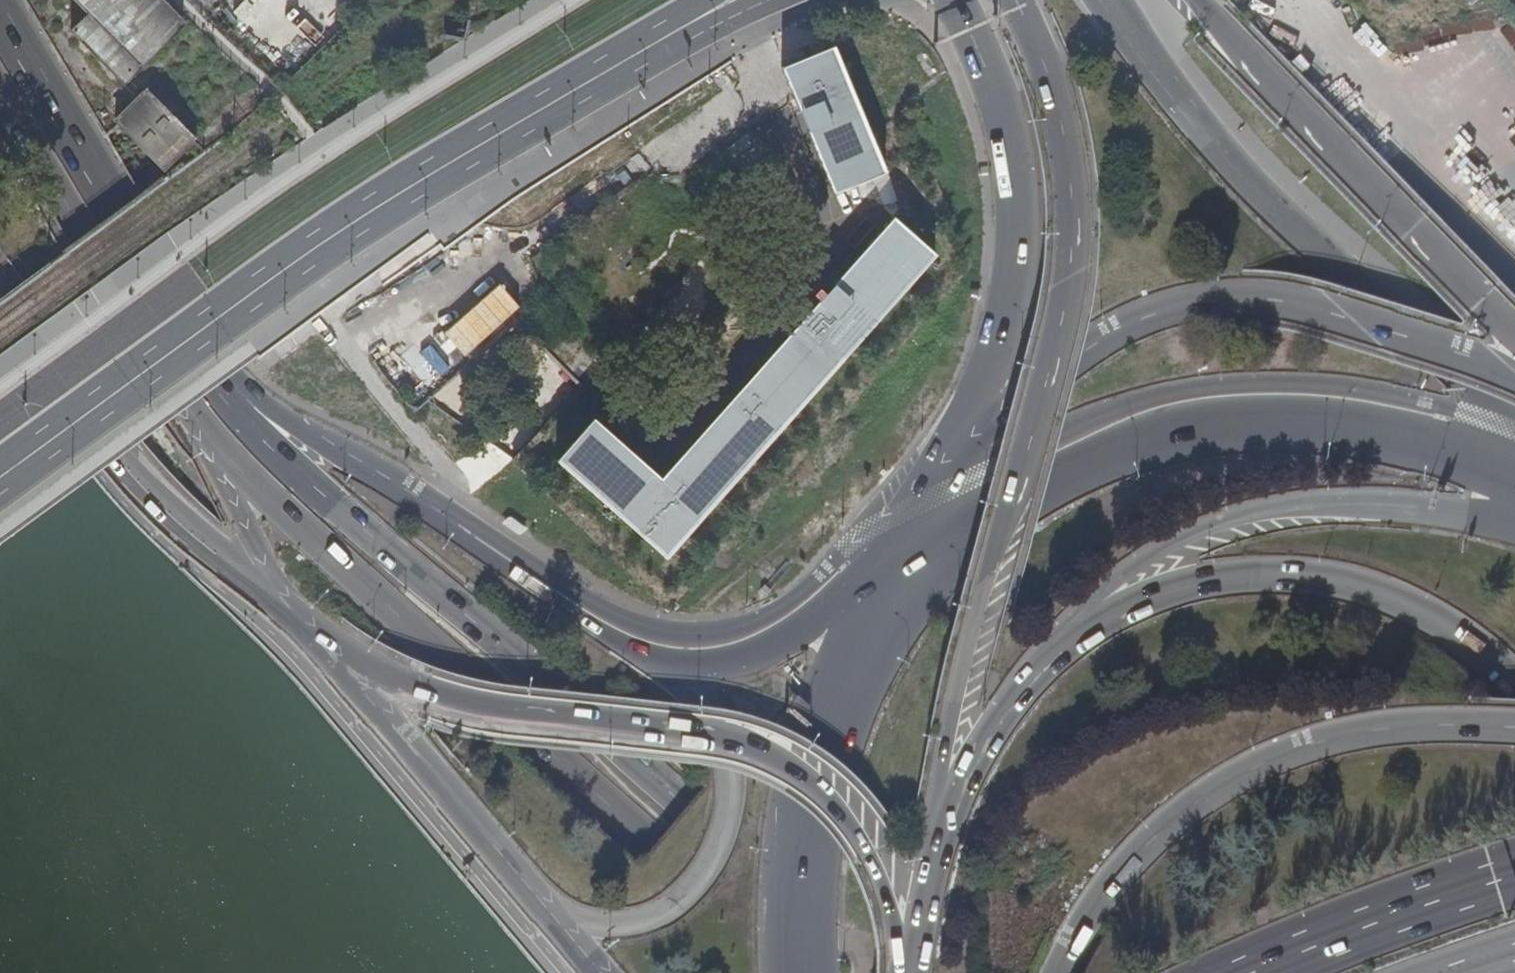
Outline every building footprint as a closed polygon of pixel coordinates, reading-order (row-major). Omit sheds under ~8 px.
[(121,82),(181,20),(161,0),(74,0),(88,15),(70,32),(121,82)] [(834,188),(887,165),(833,39),(781,61),(834,188)] [(146,87),(113,118),(163,172),(197,141),(146,87)] [(1450,153),(1466,180),(1493,164),(1477,137),(1450,153)] [(885,170),(871,175),(881,203),(895,198),(885,170)] [(859,195),(846,201),(855,220),(868,214),(859,195)] [(595,411),(557,454),(667,553),(942,247),(900,209),(663,473),(595,411)]
